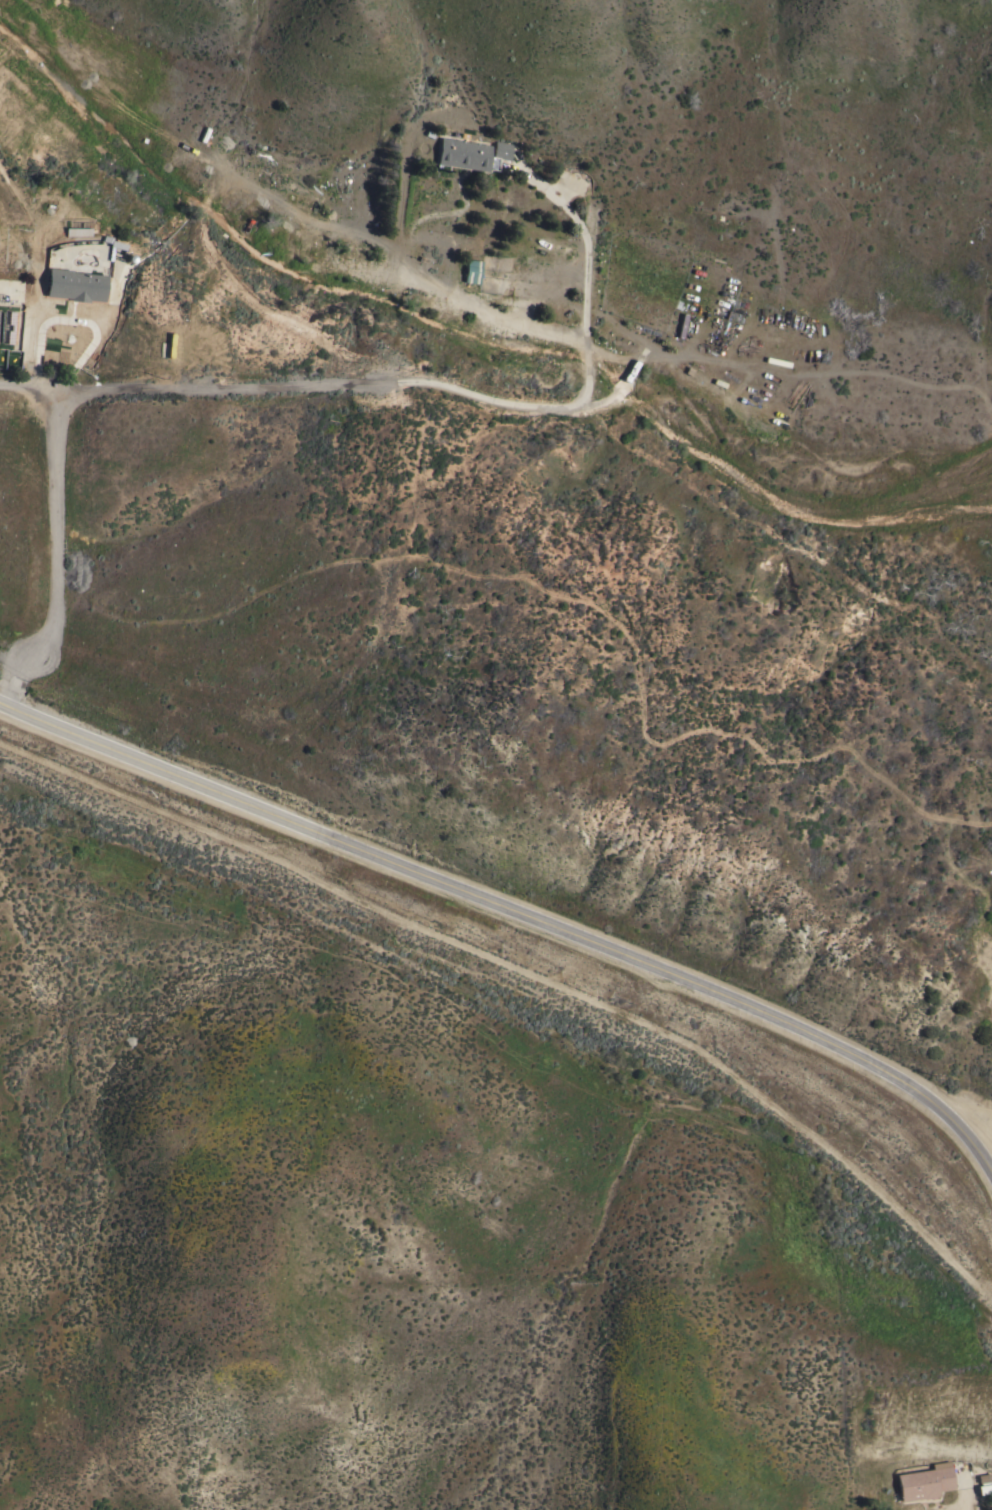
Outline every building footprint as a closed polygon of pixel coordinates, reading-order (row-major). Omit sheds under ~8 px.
[(439,137),(489,145),(488,156),(491,156),(494,140),(511,144),(508,160),(498,158),(496,170),(488,169),(487,171),(485,171),(448,165),(447,170),(435,168),(436,163),(435,163),(439,137)] [(90,227),(90,235),(65,235),(65,227),(90,227)] [(108,246),(108,243),(100,240),(102,235),(111,237),(110,239),(125,243),(123,250),(108,246)] [(463,281),(466,259),(481,260),(478,283),(463,281)] [(106,275),(104,301),(88,299),(88,302),(69,300),(70,298),(45,295),(48,267),(71,269),(71,271),(106,275)] [(931,1469),(930,1463),(949,1461),(953,1488),(937,1490),(938,1496),(900,1501),(896,1474),(931,1469)] [(978,1483),(976,1475),(991,1473),(991,1480),(978,1483)] [(976,1486),(991,1483),(991,1491),(977,1494),(976,1486)]
